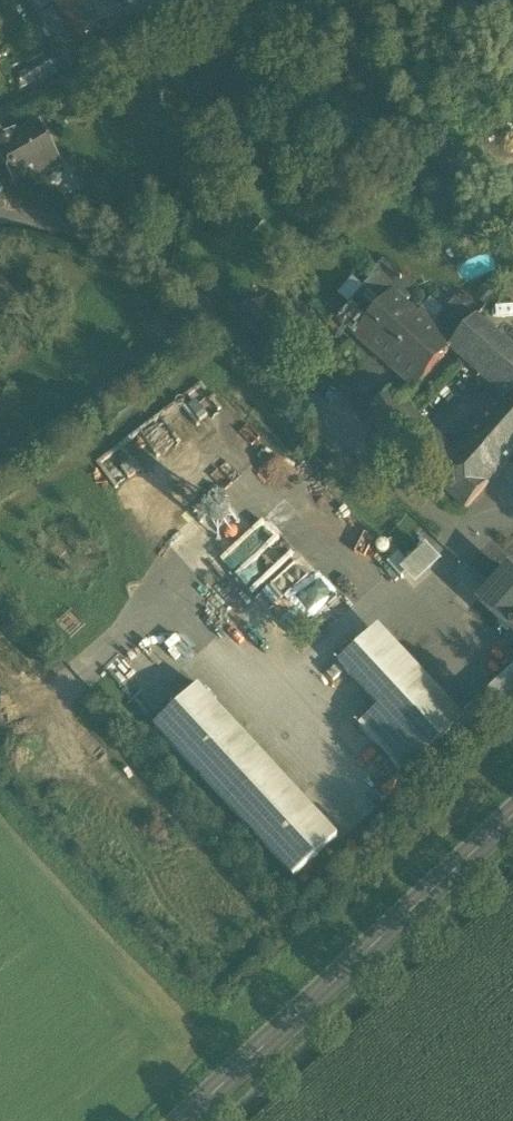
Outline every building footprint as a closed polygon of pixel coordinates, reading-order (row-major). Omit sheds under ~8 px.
[(62,49),(77,39),(56,4),(61,1),(60,0),(30,0),(62,49)] [(78,40),(124,10),(118,0),(62,0),(61,1),(56,4),(77,39),(78,40)] [(124,10),(140,0),(118,0),(124,10)] [(24,32),(14,12),(0,19),(0,38),(2,42),(24,32)] [(62,166),(37,122),(5,141),(0,132),(0,160),(18,192),(62,166)] [(337,322),(354,337),(392,294),(405,306),(417,293),(386,267),(337,322)] [(453,348),(452,347),(418,316),(405,306),(392,294),(354,337),(415,391),(418,389),(417,388),(449,353),(450,353),(451,352),(451,351),(453,348)] [(422,311),(418,316),(452,347),(477,318),(456,300),(444,313),(436,323),(422,311)] [(431,301),(422,311),(436,323),(444,313),(431,301)] [(477,318),(452,347),(453,348),(451,351),(451,352),(505,399),(512,406),(512,350),(477,318)] [(465,511),(489,485),(456,454),(390,393),(366,418),(371,423),(465,511)] [(470,439),(479,448),(512,409),(512,406),(505,399),(470,439)] [(479,448),(503,469),(512,457),(512,409),(479,448)] [(489,485),(503,469),(479,448),(470,439),(456,454),(489,485)] [(235,529),(235,520),(228,513),(218,513),(211,520),(211,530),(218,536),(228,536),(235,529)] [(217,560),(251,597),(297,554),(262,518),(217,560)] [(401,572),(416,588),(442,564),(427,548),(401,572)] [(388,565),(402,580),(430,554),(425,549),(408,564),(399,554),(388,565)] [(512,632),(512,578),(507,573),(480,602),(512,632)] [(425,758),(446,739),(458,728),(457,727),(372,635),(339,665),(380,709),(425,758)] [(457,727),(458,728),(446,739),(458,752),(512,701),(512,675),(457,727)] [(155,729),(294,880),(338,839),(199,688),(155,729)] [(405,777),(425,758),(380,709),(359,727),(405,777)]
